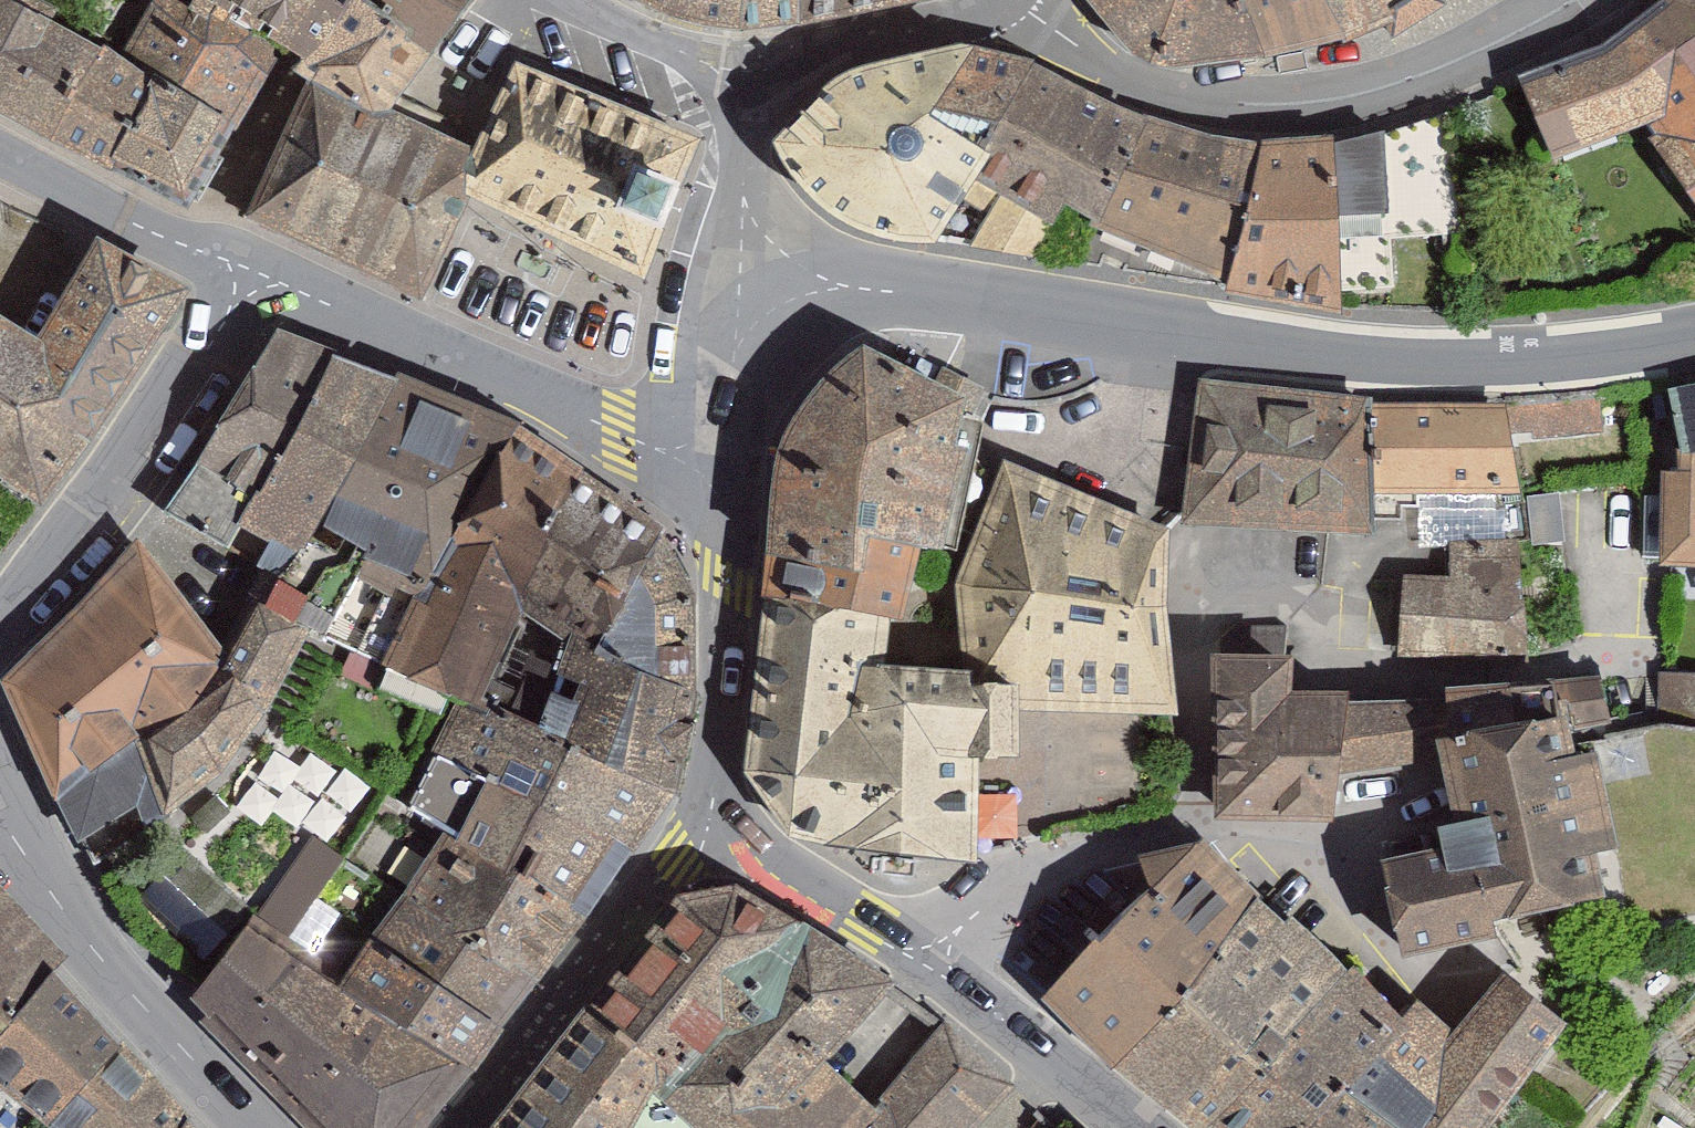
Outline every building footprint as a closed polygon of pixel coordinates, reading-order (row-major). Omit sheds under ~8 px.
[(265,62),(305,78),(348,95),(369,105),(389,112),(465,0),(143,0),(107,65),(0,8),(0,115),(185,214),(265,62)] [(707,32),(910,5),(929,0),(631,0),(707,32)] [(1128,65),(1247,58),(1336,39),(1375,20),(1384,41),(1439,6),(1435,0),(1070,0),(1128,65)] [(1619,142),(1690,249),(1694,245),(1694,0),(1633,0),(1592,46),(1504,74),(1532,170),(1619,142)] [(769,130),(769,188),(821,231),(898,248),(964,249),(1023,266),(1055,214),(1198,286),(1323,319),(1322,238),(1372,232),(1366,137),(1312,140),(1243,146),(1123,117),(1012,61),(948,49),(839,66),(790,97),(769,130)] [(470,147),(467,196),(647,279),(701,142),(516,63),(470,147)] [(348,95),(305,78),(246,221),(425,296),(467,196),(470,147),(389,112),(369,105),(348,95)] [(179,298),(71,240),(12,341),(0,333),(0,497),(21,511),(179,298)] [(170,1004),(298,1127),(376,1127),(622,852),(670,790),(684,591),(650,529),(506,425),(437,399),(262,332),(248,355),(176,471),(154,506),(219,545),(228,525),(273,546),(213,648),(131,542),(0,675),(0,703),(40,802),(121,749),(153,808),(212,759),(258,708),(344,565),(364,573),(398,586),(352,666),(435,709),(385,796),(430,826),(328,967),(287,935),(345,854),(304,831),(170,1004)] [(1001,722),(1163,719),(1158,519),(989,449),(930,592),(935,673),(874,668),(872,638),(870,618),(895,627),(903,550),(926,555),(945,446),(934,403),(842,350),(770,412),(754,469),(747,768),(783,837),(962,864),(963,846),(1006,842),(1007,796),(966,796),(964,764),(1000,763),(1001,722)] [(1351,409),(1190,382),(1174,531),(1363,529),(1364,502),(1412,507),(1410,548),(1442,549),(1519,550),(1524,449),(1662,432),(1648,397),(1488,415),(1351,409)] [(1648,397),(1662,432),(1672,460),(1694,461),(1694,387),(1648,397)] [(1650,482),(1645,571),(1689,574),(1688,600),(1694,600),(1694,461),(1672,460),(1677,483),(1650,482)] [(1517,659),(1519,550),(1442,549),(1442,584),(1383,583),(1382,657),(1517,659)] [(1268,655),(1207,661),(1225,820),(1330,821),(1333,783),(1419,782),(1408,738),(1397,705),(1272,696),(1268,655)] [(1362,865),(1384,959),(1486,934),(1481,911),(1568,890),(1559,850),(1594,842),(1574,760),(1625,747),(1606,667),(1522,687),(1528,709),(1408,738),(1419,782),(1428,820),(1412,823),(1419,851),(1362,865)] [(1657,678),(1651,719),(1694,726),(1694,683),(1657,678)] [(1165,1127),(1471,1127),(1541,1026),(1478,976),(1430,1027),(1391,997),(1375,1015),(1179,845),(1158,864),(1116,902),(1073,941),(1035,989),(1022,1006),(1099,1080),(1165,1127)] [(996,1086),(930,1029),(860,1108),(811,1065),(883,983),(749,883),(672,892),(463,1127),(607,1127),(624,1095),(659,1127),(959,1127),(996,1086)] [(0,910),(0,1094),(43,1127),(193,1127),(52,957),(0,910)]
